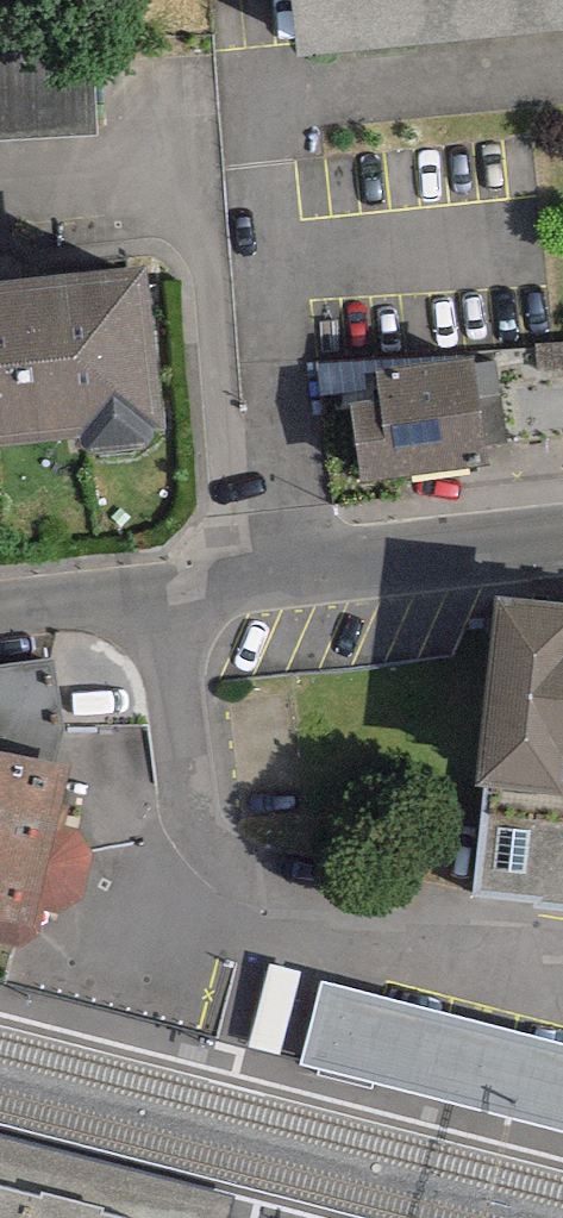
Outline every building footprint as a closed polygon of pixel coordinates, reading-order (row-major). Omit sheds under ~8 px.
[(290,33),(562,9),(562,0),(287,0),(290,33)] [(102,130),(99,41),(0,44),(0,133),(102,130)] [(0,270),(0,444),(151,429),(134,257),(0,270)] [(511,451),(562,446),(562,346),(541,348),(501,352),(511,451)] [(375,477),(493,458),(477,361),(359,380),(375,477)] [(512,613),(494,799),(562,806),(562,618),(512,613)] [(0,740),(0,939),(18,942),(58,752),(0,740)] [(330,1005),(286,994),(269,1061),(407,1096),(414,1067),(320,1043),(326,1019),(330,1005)] [(132,1217),(231,1217),(237,1195),(0,1132),(0,1183),(132,1217)] [(0,1183),(0,1217),(132,1217),(0,1183)]
